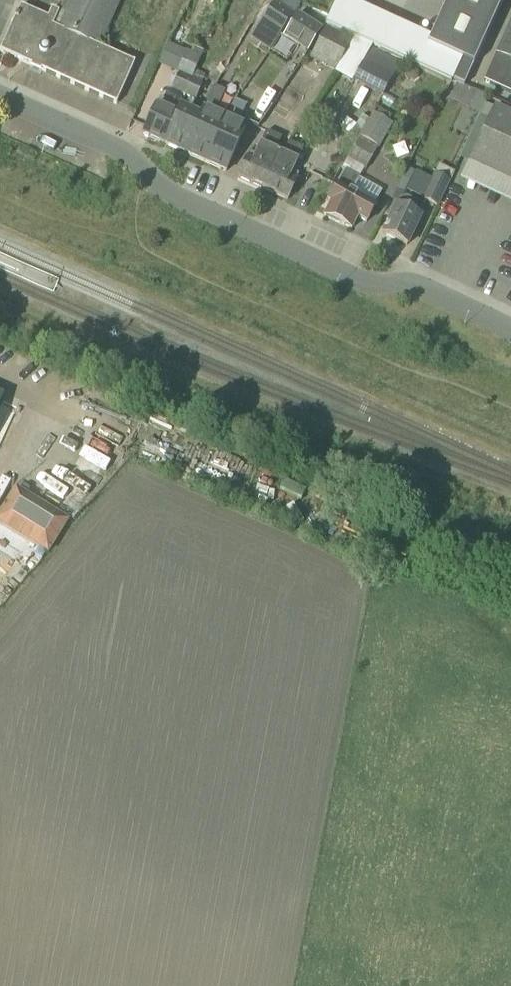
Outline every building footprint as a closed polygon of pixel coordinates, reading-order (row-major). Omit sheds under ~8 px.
[(14,11),(0,50),(0,52),(116,104),(134,64),(119,57),(135,12),(144,15),(149,0),(10,0),(14,11)] [(435,33),(431,42),(429,47),(457,60),(473,67),(474,65),(485,80),(495,56),(481,50),(503,0),(450,0),(435,33)] [(279,33),(292,14),(274,2),(261,21),(279,33)] [(310,21),(298,13),(283,37),(295,45),(310,21)] [(495,56),(485,80),(484,82),(510,94),(510,22),(495,56)] [(312,48),(321,29),(311,24),(302,43),(312,48)] [(336,73),(352,40),(326,27),(309,60),(336,73)] [(383,98),(401,65),(371,49),(352,82),(383,98)] [(185,96),(196,71),(195,71),(201,57),(186,51),(176,73),(178,74),(172,91),(185,96)] [(408,67),(407,68),(404,71),(403,76),(407,81),(413,81),(417,77),(418,73),(418,72),(414,67),(408,67)] [(196,71),(185,96),(195,101),(203,84),(201,83),(205,76),(196,71)] [(469,110),(479,115),(480,116),(485,105),(488,98),(456,84),(451,96),(471,105),(469,110)] [(176,116),(180,107),(178,107),(180,102),(173,99),(171,104),(159,98),(156,107),(143,136),(163,145),(176,116)] [(493,109),(485,105),(480,116),(479,115),(459,160),(468,163),(468,164),(510,184),(510,117),(493,109)] [(197,126),(195,125),(180,118),(184,109),(180,107),(176,116),(163,145),(184,154),(197,126)] [(217,134),(224,117),(203,107),(195,125),(197,126),(184,154),(204,163),(217,134)] [(392,116),(379,110),(375,115),(373,114),(359,139),(348,160),(365,170),(377,149),(378,150),(392,124),(388,123),(392,116)] [(217,134),(204,163),(225,172),(237,144),(241,146),(245,137),(236,133),(240,124),(233,121),(224,117),(217,134)] [(361,118),(356,126),(363,129),(367,122),(361,118)] [(262,190),(277,154),(275,153),(281,139),(267,132),(265,132),(260,146),(252,162),(246,160),(238,178),(262,190)] [(277,154),(262,190),(287,201),(295,182),(298,176),(292,173),(297,163),(303,149),(288,142),(283,156),(277,154)] [(429,183),(421,200),(438,209),(450,182),(454,173),(439,166),(434,175),(433,175),(429,183)] [(408,183),(409,183),(414,173),(406,169),(401,179),(408,183)] [(345,171),(337,186),(328,202),(331,203),(324,218),(351,230),(357,218),(366,223),(375,208),(350,194),(359,179),(345,171)] [(400,200),(397,207),(395,207),(382,234),(407,246),(420,218),(423,211),(416,207),(414,202),(407,198),(400,200)] [(93,433),(59,504),(80,514),(115,443),(93,433)] [(15,488),(0,512),(0,526),(48,555),(69,521),(15,488)] [(14,570),(0,555),(0,584),(14,570)]
